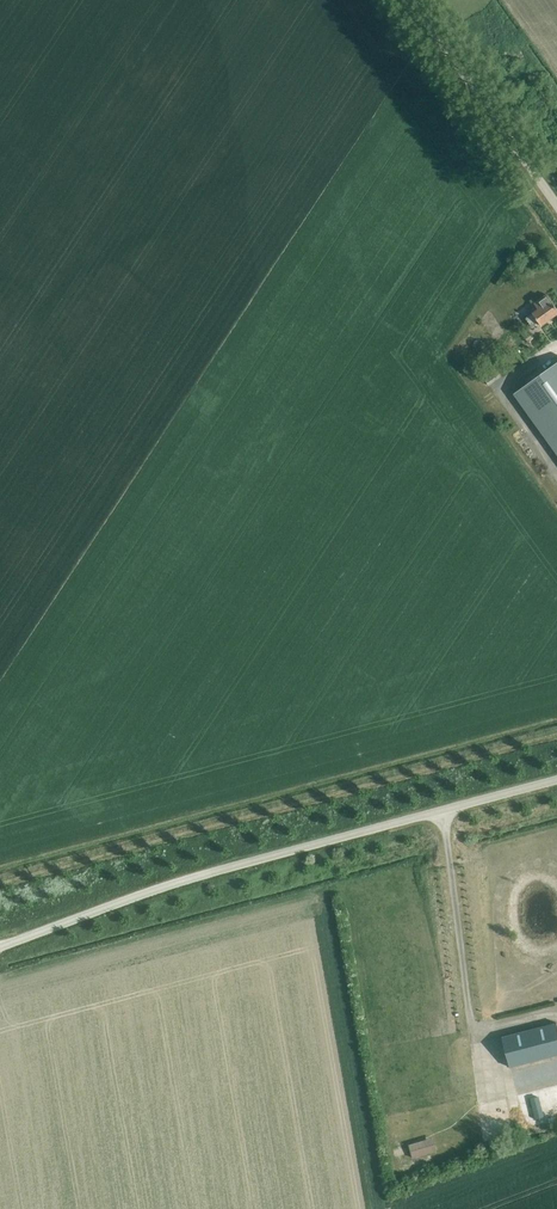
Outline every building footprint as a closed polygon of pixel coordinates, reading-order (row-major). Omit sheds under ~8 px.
[(526,318),(531,326),(538,321),(541,326),(556,315),(556,309),(546,294),(534,303),(538,310),(526,318)] [(514,394),(556,455),(556,363),(514,394)] [(493,366),(481,375),(489,386),(501,377),(493,366)] [(556,1054),(556,1022),(502,1037),(510,1066),(556,1054)] [(556,1121),(556,1084),(517,1094),(526,1129),(556,1121)] [(432,1137),(409,1144),(412,1152),(435,1145),(432,1137)]
